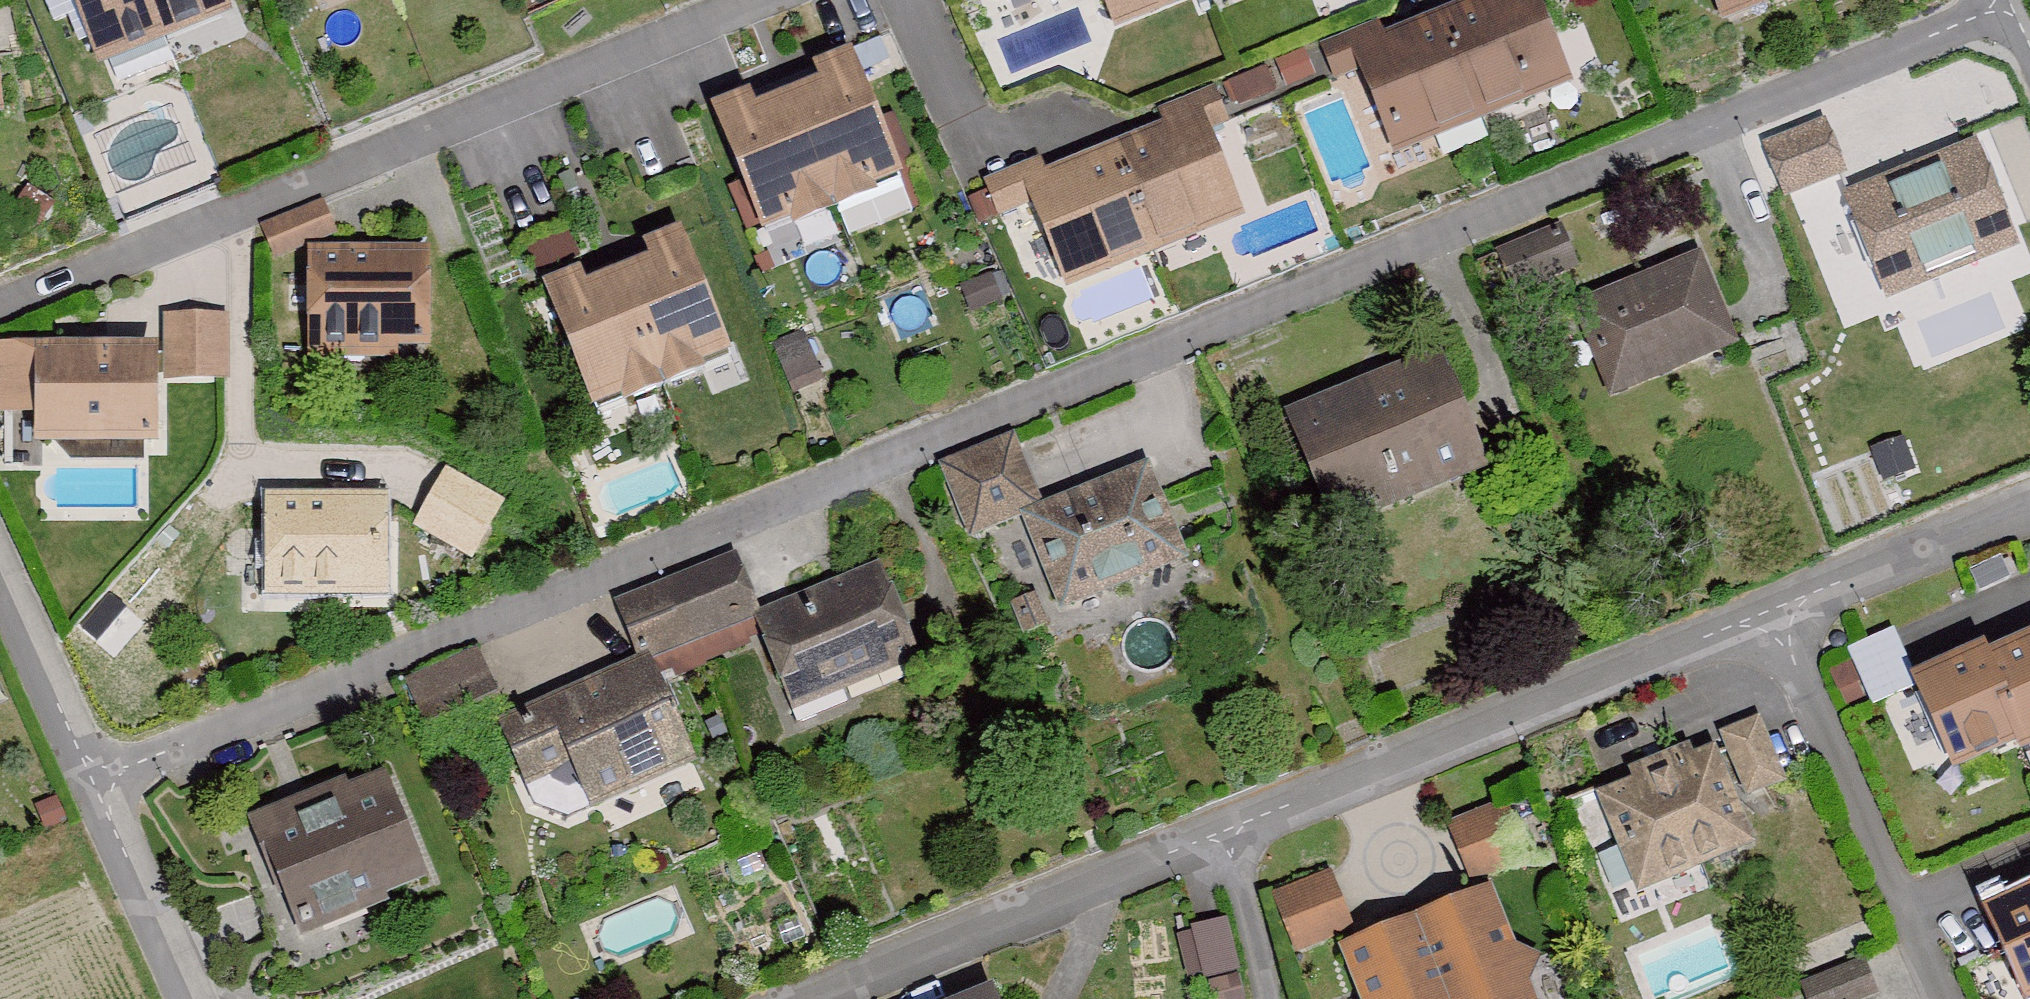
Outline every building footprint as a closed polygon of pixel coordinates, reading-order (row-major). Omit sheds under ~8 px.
[(105,86),(252,24),(241,0),(68,0),(105,86)] [(1217,0),(1121,0),(1135,33),(1217,0)] [(1367,58),(1407,160),(1582,92),(1546,0),(1516,0),(1367,58)] [(1740,35),(1829,0),(1726,0),(1740,35)] [(0,4),(0,130),(25,127),(9,3),(0,4)] [(874,70),(734,124),(778,237),(918,183),(874,70)] [(1829,112),(1765,134),(1785,193),(1849,171),(1829,112)] [(1212,117),(1036,188),(1080,295),(1256,224),(1212,117)] [(2029,259),(2029,250),(1990,152),(1857,205),(1900,311),(2029,259)] [(273,254),(337,230),(325,197),(261,221),(273,254)] [(1038,203),(1007,216),(1027,265),(1058,252),(1038,203)] [(560,301),(607,417),(746,362),(700,246),(560,301)] [(440,257),(321,255),(320,353),(439,354),(440,257)] [(1749,357),(1711,261),(1587,309),(1624,405),(1749,357)] [(172,349),(44,347),(42,462),(177,465),(179,384),(227,385),(228,323),(173,322),(172,349)] [(1458,358),(1301,420),(1347,537),(1504,475),(1458,358)] [(1022,443),(951,472),(979,539),(1050,510),(1022,443)] [(475,555),(506,497),(445,464),(414,522),(475,555)] [(1161,469),(1032,522),(1072,620),(1201,568),(1161,469)] [(401,499),(276,500),(277,608),(402,607),(401,499)] [(745,561),(630,609),(652,661),(767,614),(745,561)] [(767,624),(808,725),(938,674),(898,572),(767,624)] [(1894,624),(1847,644),(1872,701),(1919,682),(1894,624)] [(1917,678),(1957,770),(2029,738),(2029,629),(1917,678)] [(484,648),(409,668),(423,717),(497,697),(484,648)] [(659,661),(513,727),(563,836),(708,769),(659,661)] [(1729,755),(1609,803),(1650,905),(1770,857),(1729,755)] [(319,940),(443,887),(396,777),(271,831),(319,940)] [(1462,872),(1504,868),(1497,806),(1455,810),(1462,872)] [(1272,890),(1296,949),(1357,924),(1333,866),(1272,890)] [(1355,964),(1369,998),(1540,998),(1502,905),(1355,964)] [(2007,924),(2029,974),(2029,914),(2007,924)]
